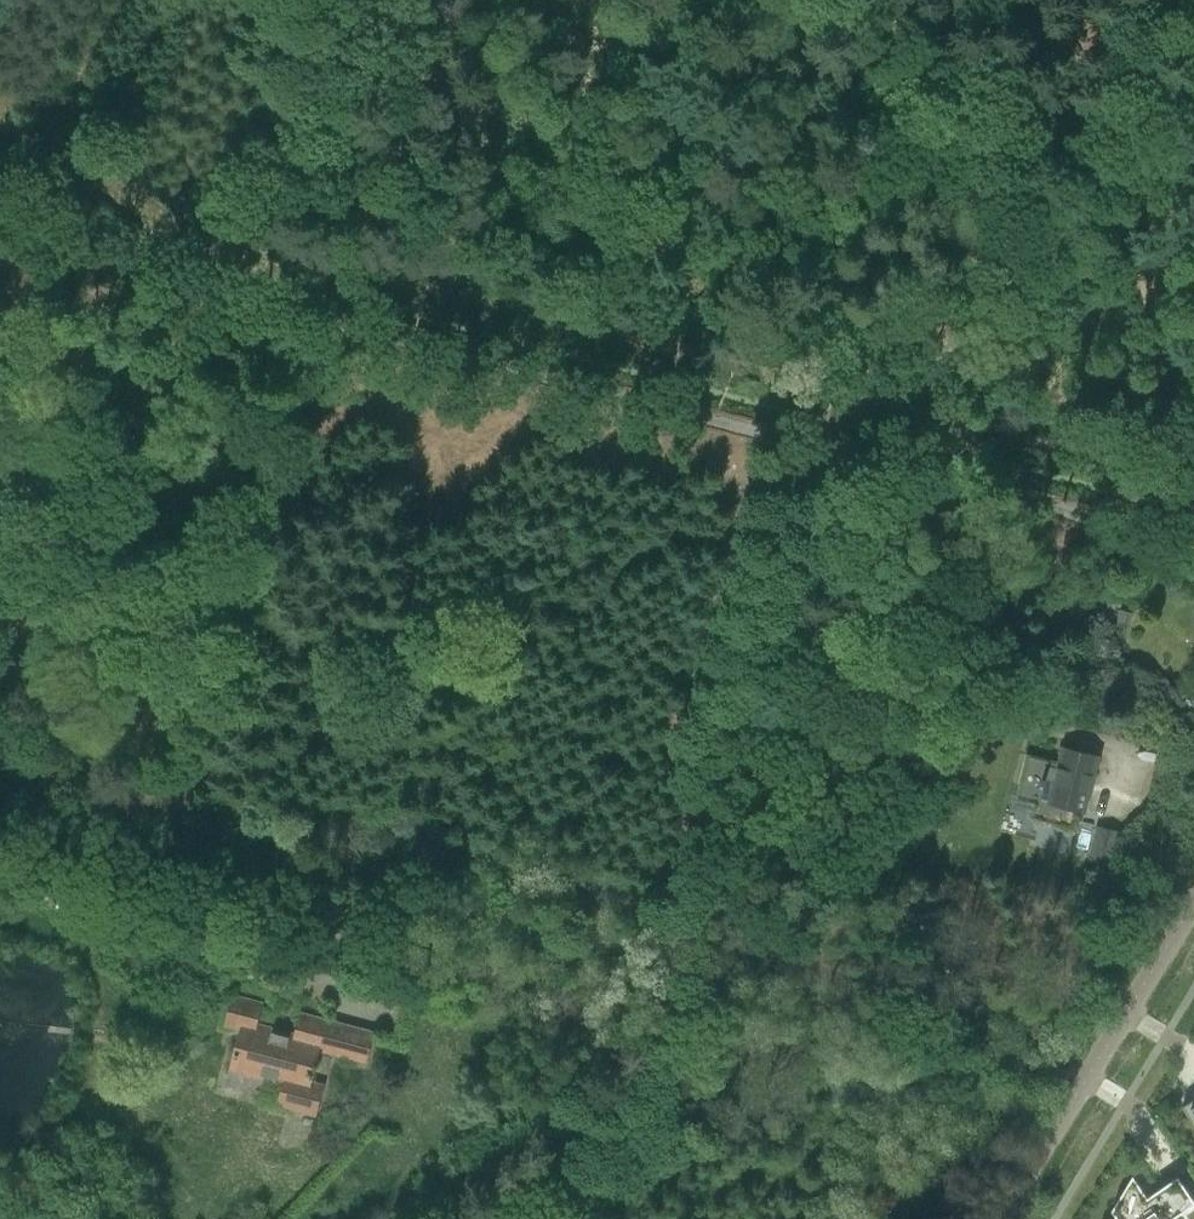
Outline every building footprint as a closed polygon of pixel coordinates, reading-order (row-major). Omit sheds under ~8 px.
[(1119,611),(1116,623),(1132,627),(1135,615),(1119,611)] [(1032,818),(1071,828),(1076,809),(1083,810),(1096,758),(1063,749),(1060,762),(1027,754),(1015,800),(1035,805),(1032,818)] [(1096,827),(1087,860),(1107,866),(1116,832),(1096,827)] [(295,1086),(290,1108),(315,1115),(323,1085),(310,1082),(318,1050),(365,1062),(373,1032),(301,1013),(295,1036),(287,1034),(285,1039),(273,1036),(275,1031),(255,1026),(261,1003),(233,996),(226,1026),(241,1030),(231,1069),(281,1082),(295,1086)] [(275,1104),(290,1108),(295,1086),(281,1082),(275,1104)] [(1182,1107),(1193,1126),(1193,1099),(1182,1107)] [(1193,1204),(1193,1201),(1178,1177),(1147,1197),(1132,1176),(1112,1211),(1117,1218),(1172,1218),(1193,1204)]
